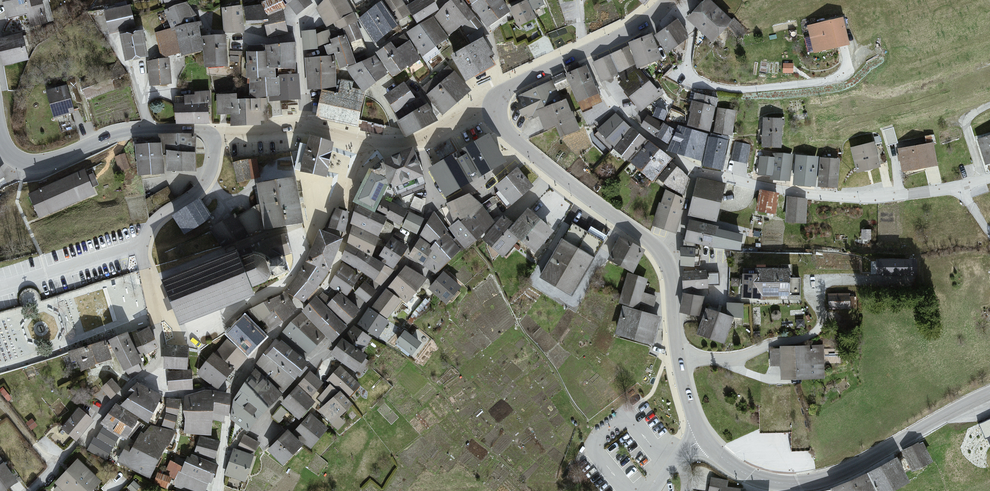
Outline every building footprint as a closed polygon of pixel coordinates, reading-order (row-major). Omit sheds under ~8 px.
[(7,17),(7,19),(27,14),(35,12),(34,6),(43,4),(42,0),(2,0),(7,17)] [(245,8),(248,25),(266,25),(268,37),(278,37),(289,32),(283,11),(288,8),(281,0),(271,0),(261,4),(245,8)] [(300,16),(312,3),(310,0),(286,0),(300,16)] [(319,9),(327,28),(337,24),(341,32),(359,25),(360,24),(358,22),(345,0),(328,0),(319,9)] [(384,3),(400,24),(412,17),(400,0),(384,0),(384,3)] [(408,7),(420,24),(442,11),(434,0),(420,0),(408,7)] [(442,11),(435,18),(450,38),(479,18),(462,0),(455,0),(442,11)] [(489,26),(510,12),(508,8),(503,0),(471,0),(489,26)] [(510,12),(518,26),(536,18),(534,12),(529,3),(528,0),(524,0),(508,8),(510,12)] [(529,3),(534,12),(544,8),(540,0),(534,0),(529,3)] [(708,1),(689,21),(717,42),(737,23),(716,1),(716,0),(707,0),(708,1)] [(166,11),(172,30),(176,30),(178,30),(186,26),(199,19),(190,3),(166,11)] [(384,3),(358,22),(375,46),(403,28),(400,24),(384,3)] [(131,4),(104,11),(108,33),(136,28),(131,4)] [(223,9),(226,33),(244,33),(243,6),(223,9)] [(408,33),(423,56),(450,38),(435,18),(408,33)] [(847,19),(809,27),(819,55),(854,46),(847,19)] [(676,20),(654,38),(667,54),(689,38),(676,20)] [(200,24),(186,26),(178,30),(183,54),(187,58),(204,53),(206,68),(230,67),(229,37),(204,39),(200,24)] [(333,45),(325,46),(330,57),(336,56),(340,69),(346,67),(356,63),(351,44),(366,39),(359,25),(341,32),(334,40),(332,40),(333,45)] [(143,29),(121,35),(125,60),(148,58),(143,29)] [(172,30),(156,34),(160,59),(183,54),(178,30),(172,30)] [(331,31),(318,35),(319,47),(325,46),(333,45),(332,40),(334,40),(331,31)] [(0,38),(0,55),(3,69),(29,62),(22,32),(0,38)] [(317,32),(302,33),(305,52),(320,51),(319,47),(318,35),(317,32)] [(404,36),(378,53),(396,77),(424,60),(404,36)] [(482,36),(451,53),(465,78),(493,62),(487,52),(490,51),(482,36)] [(651,36),(631,43),(640,69),(661,61),(651,36)] [(267,46),(268,52),(271,69),(278,70),(298,70),(297,45),(284,46),(267,46)] [(624,49),(595,64),(604,83),(632,66),(624,49)] [(268,52),(249,53),(251,100),(282,98),(281,80),(277,79),(278,70),(271,69),(268,52)] [(330,57),(304,60),(308,91),(338,88),(336,56),(330,57)] [(390,74),(376,56),(356,63),(346,67),(354,81),(367,93),(390,74)] [(171,61),(147,62),(150,87),(173,85),(171,61)] [(422,87),(442,112),(469,88),(447,64),(422,87)] [(585,68),(566,74),(580,108),(602,102),(585,68)] [(640,69),(619,86),(641,113),(662,97),(640,69)] [(282,76),(281,80),(282,98),(283,103),(301,101),(300,75),(282,76)] [(354,81),(342,80),(339,94),(323,90),(317,117),(361,127),(367,93),(354,81)] [(403,81),(384,94),(395,110),(414,97),(403,81)] [(550,83),(515,99),(529,122),(540,118),(546,132),(558,129),(565,140),(582,131),(568,101),(563,103),(550,83)] [(66,85),(44,91),(55,120),(75,112),(66,85)] [(178,126),(211,125),(210,106),(212,105),(211,92),(196,93),(196,95),(184,96),(186,105),(176,105),(178,126)] [(720,98),(695,93),(691,111),(694,114),(692,124),(735,137),(738,111),(719,109),(720,98)] [(239,95),(217,96),(218,116),(232,117),(232,129),(262,127),(262,100),(251,100),(240,100),(239,95)] [(421,95),(395,112),(405,133),(435,118),(421,95)] [(647,116),(641,126),(662,141),(669,146),(676,133),(666,124),(670,114),(656,108),(653,118),(647,116)] [(649,143),(618,118),(603,139),(630,164),(631,162),(639,153),(649,143)] [(786,119),(766,118),(767,147),(786,149),(786,119)] [(365,122),(365,130),(383,130),(383,123),(365,122)] [(710,135),(679,127),(671,149),(704,163),(710,135)] [(159,134),(159,142),(163,141),(163,154),(167,154),(168,171),(196,170),(195,132),(159,134)] [(330,178),(337,143),(312,136),(304,171),(330,178)] [(452,199),(509,162),(494,136),(432,171),(452,199)] [(731,140),(711,137),(706,165),(727,171),(731,140)] [(980,140),(988,167),(989,166),(989,138),(980,140)] [(159,142),(137,143),(138,174),(164,173),(163,154),(163,141),(159,142)] [(750,147),(733,142),(730,158),(748,162),(750,147)] [(639,153),(631,162),(653,184),(672,160),(649,143),(639,153)] [(875,143),(852,149),(861,174),(884,168),(875,143)] [(935,144),(899,150),(905,172),(940,166),(935,144)] [(428,176),(417,148),(387,161),(397,189),(428,176)] [(795,156),(772,155),(770,181),(792,183),(795,156)] [(820,158),(796,156),(796,185),(818,187),(820,158)] [(237,182),(253,180),(251,169),(259,168),(258,158),(234,161),(237,182)] [(842,160),(821,158),(821,187),(841,190),(842,160)] [(0,160),(0,184),(11,176),(0,160)] [(678,167),(665,184),(685,200),(691,183),(678,167)] [(93,193),(83,170),(27,194),(37,217),(93,193)] [(515,206),(534,187),(519,170),(496,188),(515,206)] [(377,173),(364,201),(379,208),(392,180),(377,173)] [(302,178),(257,186),(267,232),(310,225),(302,178)] [(697,179),(688,216),(718,223),(728,185),(697,179)] [(685,202),(665,191),(651,225),(677,236),(685,202)] [(781,197),(759,191),(755,214),(777,219),(781,197)] [(474,195),(448,205),(457,224),(451,230),(468,250),(480,243),(496,223),(474,195)] [(214,219),(202,199),(173,216),(184,236),(214,219)] [(807,200),(785,199),(787,224),(806,226),(807,200)] [(419,236),(426,220),(389,201),(381,214),(391,220),(419,236)] [(357,204),(350,224),(352,224),(379,237),(387,218),(357,204)] [(350,212),(335,207),(328,228),(345,232),(350,212)] [(255,208),(239,214),(242,222),(249,219),(251,224),(260,220),(255,208)] [(539,253),(556,233),(530,210),(515,224),(505,217),(483,243),(505,259),(520,240),(539,253)] [(230,237),(236,246),(251,237),(237,214),(210,229),(219,244),(230,237)] [(434,216),(420,237),(423,240),(410,258),(425,268),(437,276),(465,250),(434,216)] [(689,220),(686,241),(715,249),(720,227),(689,220)] [(352,224),(347,242),(372,256),(379,237),(352,224)] [(345,239),(322,230),(310,261),(333,270),(345,239)] [(396,271),(401,263),(406,256),(412,248),(395,236),(378,259),(396,271)] [(619,238),(609,260),(635,273),(644,252),(619,238)] [(545,280),(576,296),(596,260),(565,241),(545,280)] [(350,247),(342,261),(377,281),(385,267),(350,247)] [(697,250),(681,249),(681,267),(696,268),(697,250)] [(237,251),(162,281),(179,324),(254,295),(252,287),(289,272),(285,262),(284,262),(282,255),(270,260),(265,256),(260,253),(254,252),(240,258),(237,251)] [(916,258),(875,257),(875,273),(916,273),(916,258)] [(301,276),(291,291),(306,303),(320,292),(331,274),(308,264),(301,276)] [(342,265),(330,286),(347,298),(362,276),(342,265)] [(399,277),(389,289),(409,305),(428,281),(422,275),(420,278),(406,268),(399,277)] [(744,274),(743,297),(794,301),(794,272),(756,269),(756,275),(744,274)] [(706,272),(682,272),(683,292),(709,290),(706,272)] [(444,274),(430,290),(447,305),(462,289),(444,274)] [(732,275),(731,284),(739,286),(740,276),(732,275)] [(627,276),(620,301),(639,308),(647,280),(627,276)] [(365,283),(355,294),(367,305),(378,294),(365,283)] [(387,291),(374,309),(389,320),(402,302),(387,291)] [(285,293),(248,312),(267,333),(297,310),(285,293)] [(704,298),(683,294),(680,314),(701,317),(704,298)] [(852,297),(827,294),(829,313),(851,311),(852,297)] [(340,295),(329,306),(350,326),(362,313),(340,295)] [(322,301),(306,316),(334,344),(349,329),(322,301)] [(663,321),(622,308),(614,338),(654,354),(663,321)] [(368,309),(357,325),(380,340),(390,324),(368,309)] [(708,311),(699,334),(727,346),(736,318),(708,311)] [(302,316),(279,338),(307,359),(326,340),(302,316)] [(272,340),(245,318),(229,337),(254,357),(272,340)] [(354,327),(345,340),(365,352),(373,340),(354,327)] [(139,335),(148,356),(160,350),(150,330),(139,335)] [(405,332),(397,343),(413,356),(422,345),(405,332)] [(130,334),(111,343),(126,373),(144,364),(130,334)] [(249,360),(227,341),(215,354),(238,373),(249,360)] [(343,341),(334,355),(361,373),(370,358),(343,341)] [(107,343),(68,356),(72,365),(78,363),(81,373),(114,362),(107,343)] [(312,364),(281,343),(255,366),(286,394),(312,364)] [(782,380),(826,379),(826,346),(772,347),(771,368),(781,368),(782,380)] [(191,349),(168,347),(168,371),(189,372),(191,349)] [(213,353),(197,373),(218,390),(234,369),(213,353)] [(341,368),(329,383),(342,394),(351,401),(363,385),(341,368)] [(261,422),(285,397),(257,372),(235,401),(239,404),(261,422)] [(192,376),(166,374),(169,392),(194,392),(192,376)] [(282,405),(301,421),(319,403),(314,399),(326,386),(310,374),(282,405)] [(112,381),(103,390),(113,401),(122,391),(112,381)] [(145,389),(124,408),(150,423),(165,398),(145,389)] [(208,392),(185,399),(185,434),(214,437),(217,416),(228,418),(228,394),(208,392)] [(342,394),(322,412),(335,426),(355,408),(342,394)] [(166,415),(163,426),(175,430),(182,412),(180,410),(182,402),(166,401),(166,408),(166,415)] [(231,420),(249,435),(259,424),(241,409),(231,420)] [(79,410),(61,430),(77,443),(94,422),(79,410)] [(105,427),(126,441),(139,420),(121,410),(105,427)] [(314,449),(329,431),(311,416),(296,434),(309,445),(314,449)] [(151,480),(153,473),(177,435),(152,427),(145,437),(141,434),(134,449),(127,446),(117,463),(151,480)] [(86,451),(107,460),(121,440),(103,429),(97,441),(93,439),(86,451)] [(290,431),(270,452),(286,467),(306,445),(290,431)] [(261,443),(244,435),(238,449),(256,455),(261,443)] [(221,444),(201,438),(196,454),(216,460),(221,444)] [(926,442),(904,450),(917,471),(938,462),(926,442)] [(255,456),(235,450),(227,478),(247,484),(255,456)] [(221,467),(190,454),(174,488),(184,490),(208,490),(221,467)] [(837,490),(895,490),(918,479),(902,456),(837,490)] [(18,482),(0,458),(0,490),(6,490),(18,482)] [(54,484),(62,490),(96,490),(104,482),(79,463),(54,484)] [(712,479),(710,490),(744,490),(732,489),(731,482),(712,479)]
